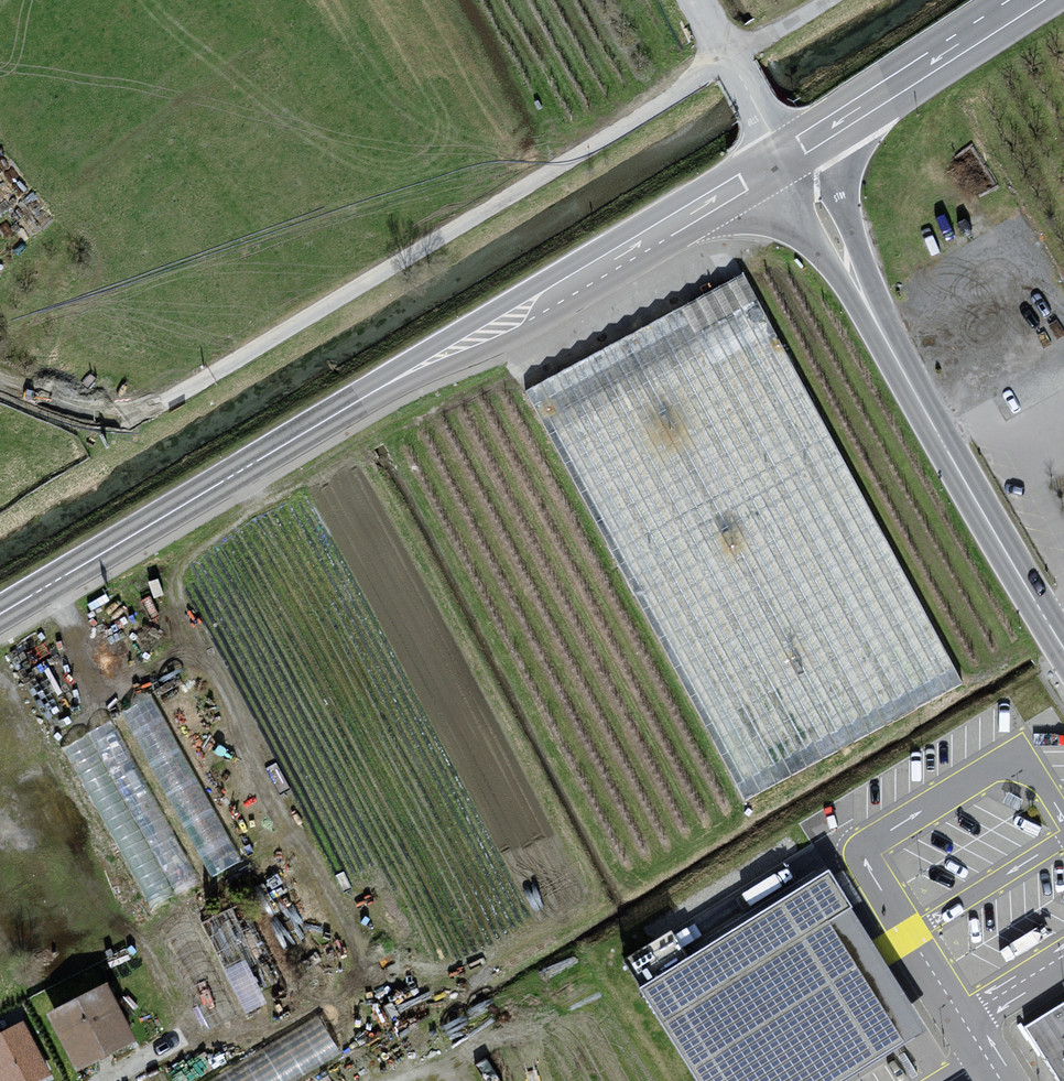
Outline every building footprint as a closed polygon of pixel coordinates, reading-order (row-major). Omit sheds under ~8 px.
[(730,274),(518,397),(743,807),(964,676),(730,274)] [(156,689),(126,704),(210,874),(240,859),(156,689)] [(114,717),(69,738),(148,903),(176,889),(170,877),(191,867),(174,832),(158,839),(153,828),(143,832),(127,798),(148,788),(114,717)] [(641,989),(698,1080),(848,1080),(907,1044),(831,922),(853,908),(830,871),(641,989)] [(672,927),(628,953),(642,978),(687,953),(672,927)] [(101,986),(42,1014),(71,1073),(130,1045),(101,986)] [(1025,1025),(1059,1080),(1063,1080),(1063,1001),(1025,1025)] [(186,1080),(292,1080),(343,1058),(326,1018),(186,1080)] [(0,1033),(0,1080),(36,1080),(46,1076),(17,1024),(0,1033)]
